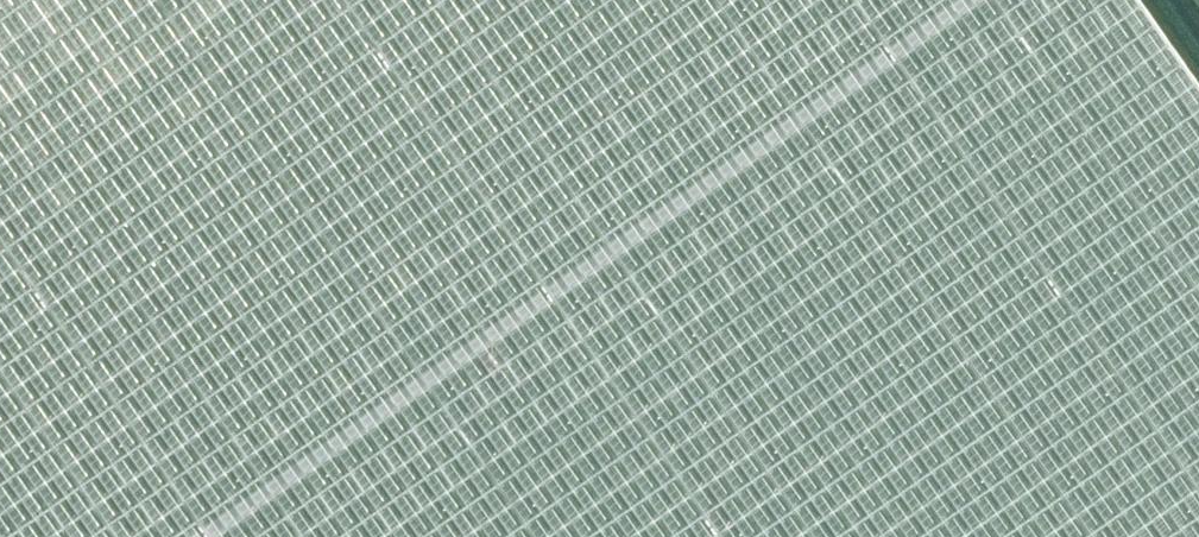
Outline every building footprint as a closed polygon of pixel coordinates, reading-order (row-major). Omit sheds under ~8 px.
[(1128,0),(0,0),(0,536),(1198,536),(1198,101),(1128,0)]
